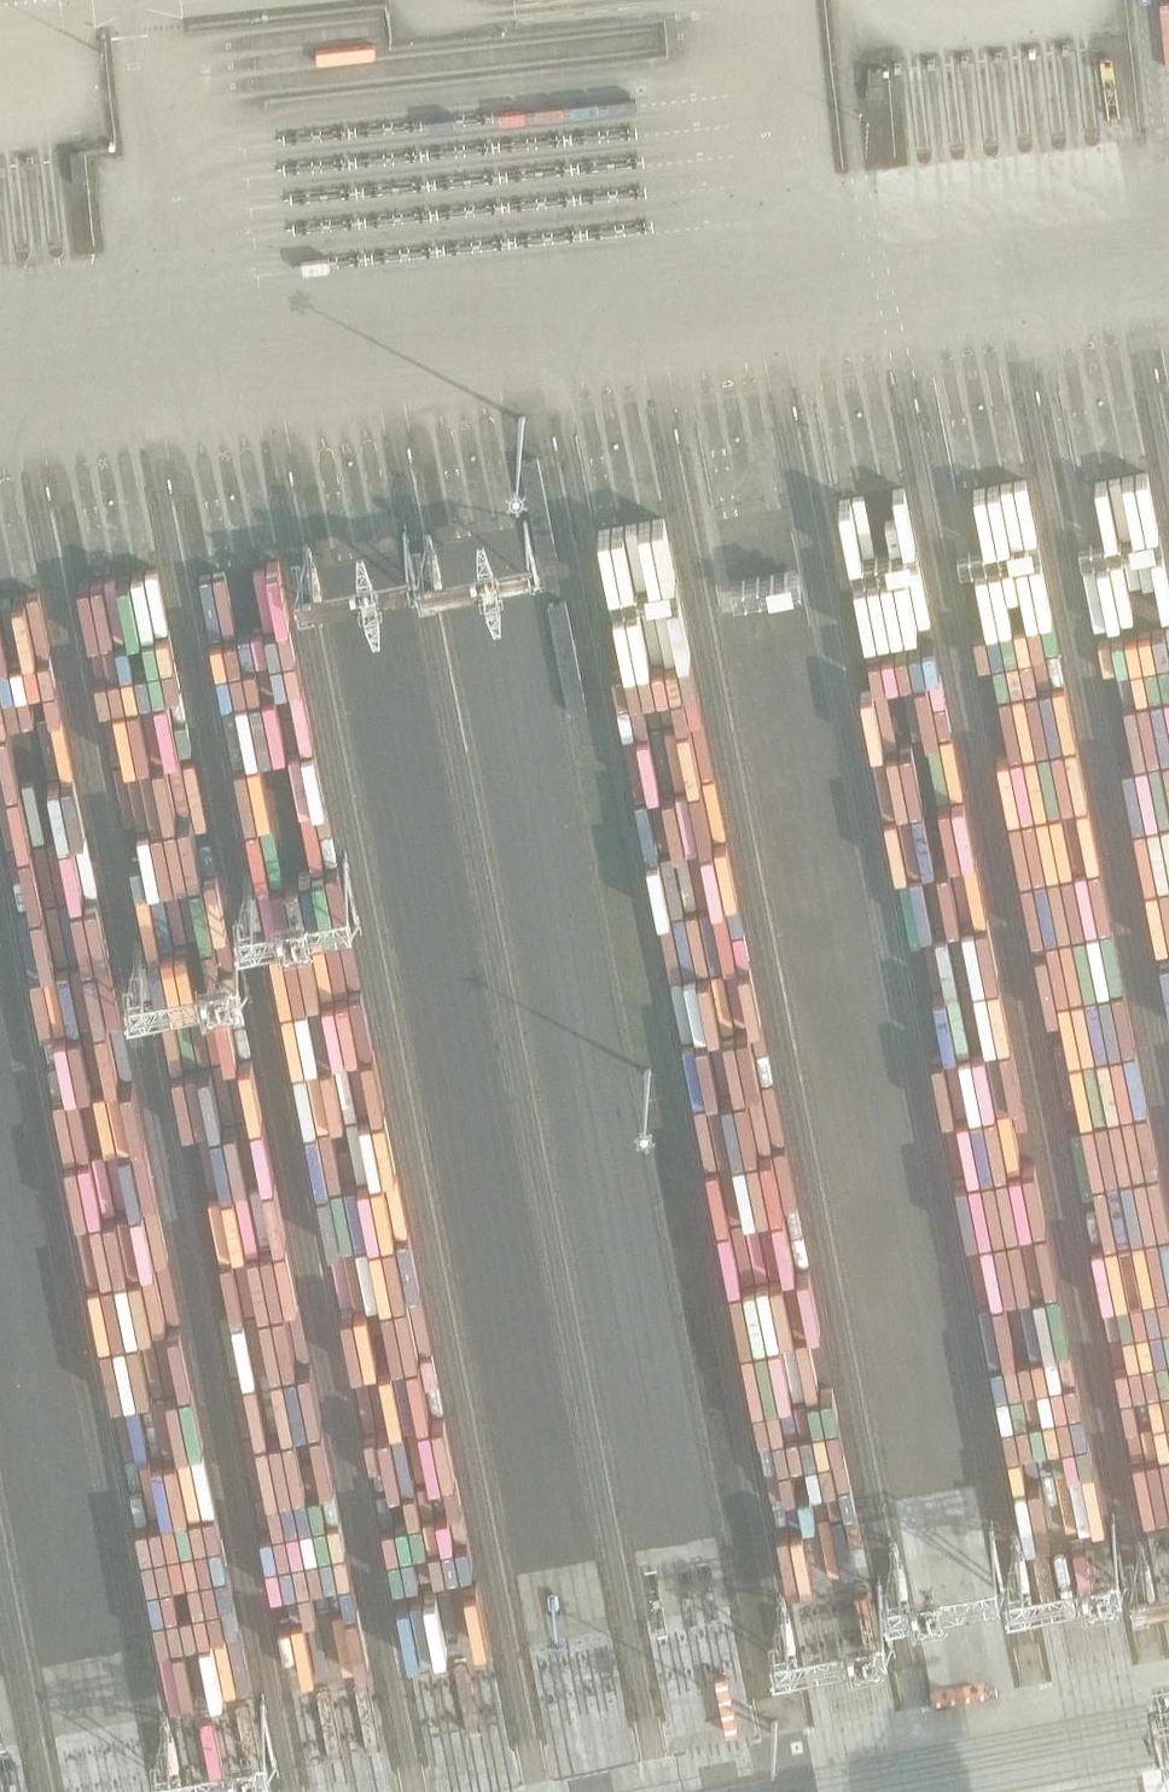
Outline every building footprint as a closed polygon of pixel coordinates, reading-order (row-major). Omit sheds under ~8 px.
[(869,94),(883,93),(882,67),(868,68),(869,94)] [(73,178),(87,176),(85,150),(70,151),(73,178)]
